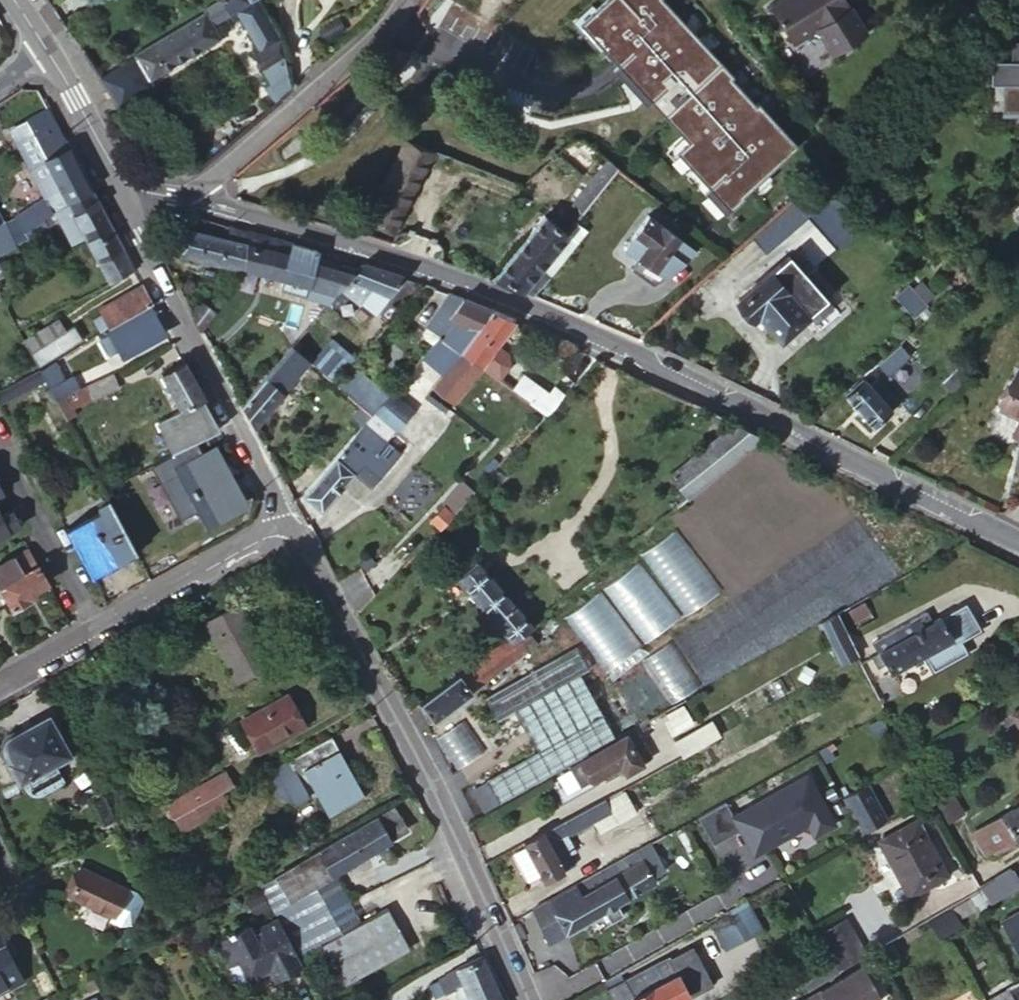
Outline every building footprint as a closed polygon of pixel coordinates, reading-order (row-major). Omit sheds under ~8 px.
[(98,77),(109,92),(149,67),(156,78),(226,35),(218,22),(234,12),(258,51),(251,55),(269,85),(264,89),(276,105),(289,93),(281,43),(256,0),(221,0),(98,77)] [(580,24),(620,69),(645,96),(688,142),(676,153),(728,210),(798,146),(758,103),(755,105),(731,78),(733,76),(663,0),(606,0),(580,24)] [(767,11),(787,44),(804,34),(814,39),(825,58),(860,37),(838,0),(785,0),(767,11)] [(1010,54),(989,54),(989,77),(971,76),(971,78),(989,78),(988,104),(1018,105),(1018,37),(1011,37),(1010,54)] [(92,192),(57,129),(46,135),(55,153),(29,167),(46,199),(16,217),(24,231),(42,220),(55,214),(92,192)] [(409,190),(429,148),(405,138),(386,178),(409,190)] [(604,184),(616,169),(604,160),(592,174),(604,184)] [(582,214),(604,184),(592,174),(570,203),(582,214)] [(386,178),(365,221),(388,233),(409,190),(386,178)] [(806,191),(754,238),(763,250),(816,204),(806,191)] [(134,269),(92,192),(55,214),(73,245),(83,240),(108,283),(134,269)] [(492,279),(532,294),(548,277),(539,268),(566,233),(542,214),(492,279)] [(640,250),(636,255),(666,275),(694,248),(644,214),(626,241),(640,250)] [(42,220),(24,231),(29,238),(47,228),(42,220)] [(539,268),(548,277),(585,231),(575,221),(566,233),(539,268)] [(14,245),(4,222),(0,224),(0,254),(14,245)] [(179,252),(242,268),(252,234),(233,228),(229,240),(183,229),(179,252)] [(280,290),(328,302),(356,269),(311,259),(313,252),(252,234),(242,268),(281,277),(280,290)] [(626,241),(623,246),(636,255),(640,250),(626,241)] [(798,266),(787,255),(738,298),(755,316),(759,313),(781,337),(826,297),(810,280),(798,266)] [(373,313),(402,276),(365,264),(361,263),(356,269),(328,302),(327,303),(337,311),(348,297),(358,303),(360,302),(373,313)] [(802,263),(798,266),(810,280),(813,276),(802,263)] [(152,303),(143,285),(100,310),(109,328),(148,306),(152,303)] [(909,287),(897,297),(914,316),(926,305),(909,287)] [(458,351),(491,309),(457,295),(447,291),(440,312),(440,314),(421,336),(420,346),(426,351),(438,337),(458,351)] [(191,312),(201,330),(213,313),(197,303),(192,311),(191,312)] [(148,306),(109,328),(99,334),(111,356),(118,352),(121,358),(162,335),(148,306)] [(477,365),(512,319),(491,309),(458,351),(477,365)] [(59,316),(21,338),(29,353),(67,330),(59,316)] [(29,353),(37,367),(82,341),(74,326),(67,330),(29,353)] [(450,400),(477,365),(458,351),(438,337),(426,351),(421,356),(441,374),(432,386),(450,400)] [(290,345),(305,359),(309,361),(315,354),(296,339),(290,345)] [(315,354),(309,361),(330,380),(348,363),(354,358),(339,345),(336,349),(327,342),(315,354)] [(240,404),(252,425),(280,392),(278,389),(305,359),(290,345),(240,404)] [(898,345),(876,365),(885,375),(907,356),(898,345)] [(502,355),(491,347),(477,365),(496,378),(504,367),(502,355)] [(38,370),(44,381),(55,401),(80,388),(73,376),(64,378),(55,360),(38,370)] [(174,453),(196,441),(219,428),(184,362),(162,374),(181,410),(157,424),(174,453)] [(330,380),(357,402),(372,385),(348,363),(330,380)] [(964,364),(944,384),(956,395),(975,375),(964,364)] [(80,388),(55,401),(65,421),(77,416),(75,408),(120,386),(114,371),(80,388)] [(546,415),(564,395),(553,387),(549,393),(523,374),(511,390),(526,401),(546,415)] [(1015,419),(1018,421),(1018,378),(1013,375),(996,409),(1015,419)] [(862,377),(843,394),(872,425),(898,401),(877,377),(868,385),(862,377)] [(526,401),(511,390),(503,383),(495,394),(519,411),(526,401)] [(357,402),(370,414),(386,396),(372,385),(357,402)] [(1015,419),(1008,435),(1018,441),(1018,421),(1015,419)] [(361,423),(301,494),(317,509),(351,470),(367,486),(395,454),(361,423)] [(682,503),(762,438),(731,423),(669,475),(678,486),(671,492),(682,503)] [(202,453),(225,441),(219,428),(196,441),(202,453)] [(216,449),(180,469),(195,496),(189,499),(201,520),(242,497),(216,449)] [(195,496),(180,469),(174,471),(189,499),(195,496)] [(429,518),(439,528),(473,492),(461,481),(440,502),(442,504),(429,518)] [(67,530),(90,572),(134,549),(108,501),(97,507),(101,512),(67,530)] [(20,525),(16,517),(5,523),(1,516),(0,515),(0,536),(20,525)] [(640,553),(685,612),(717,588),(672,529),(640,553)] [(18,564),(14,555),(0,563),(0,587),(12,608),(30,599),(26,594),(32,590),(47,582),(33,556),(18,564)] [(647,640),(679,612),(634,560),(602,588),(647,640)] [(526,629),(529,627),(476,563),(459,577),(510,639),(526,629)] [(606,669),(638,644),(598,590),(565,614),(606,669)] [(863,600),(846,609),(853,621),(869,612),(863,600)] [(964,602),(876,652),(878,654),(884,663),(891,673),(922,655),(932,670),(965,651),(959,641),(979,629),(964,602)] [(237,606),(205,623),(237,682),(269,664),(237,606)] [(856,655),(835,611),(819,621),(840,663),(856,655)] [(478,658),(417,703),(432,722),(536,642),(526,629),(510,639),(478,658)] [(884,663),(878,654),(870,658),(877,668),(884,663)] [(512,707),(551,677),(536,658),(478,702),(492,722),(512,707)] [(486,777),(500,802),(615,736),(577,671),(555,683),(551,677),(512,707),(536,750),(486,777)] [(290,715),(295,712),(285,694),(240,719),(257,750),(297,729),(290,715)] [(303,726),(295,712),(290,715),(297,729),(303,726)] [(39,792),(61,780),(53,766),(69,757),(47,716),(11,736),(6,739),(4,745),(4,747),(4,752),(23,788),(30,793),(32,794),(35,793),(39,792)] [(708,740),(717,734),(708,720),(699,726),(708,740)] [(681,755),(708,740),(699,726),(672,740),(681,755)] [(580,784),(600,773),(619,763),(622,769),(624,771),(651,757),(634,729),(569,766),(580,784)] [(331,737),(269,771),(270,775),(269,781),(275,785),(273,791),(293,803),(306,797),(306,794),(313,791),(326,814),(362,795),(331,737)] [(619,763),(600,773),(604,780),(622,769),(619,763)] [(166,803),(171,817),(192,806),(219,791),(230,785),(224,772),(166,803)] [(734,813),(733,814),(741,827),(747,839),(755,835),(761,847),(808,820),(814,831),(834,820),(807,772),(734,813)] [(890,815),(868,779),(842,794),(863,830),(890,815)] [(619,788),(521,842),(523,846),(510,853),(526,882),(539,875),(542,881),(573,863),(568,853),(575,849),(567,834),(592,821),(597,830),(632,811),(619,788)] [(219,791),(192,806),(200,820),(227,806),(219,791)] [(102,824),(115,818),(104,796),(92,801),(102,824)] [(734,813),(725,798),(697,814),(713,843),(741,827),(733,814),(734,813)] [(1018,838),(1018,804),(1001,815),(999,815),(980,826),(982,829),(993,848),(995,851),(1018,838)] [(395,807),(295,864),(309,888),(314,886),(335,875),(389,842),(389,841),(407,831),(395,807)] [(916,819),(879,840),(907,893),(945,873),(916,819)] [(986,852),(993,848),(982,829),(975,833),(986,852)] [(755,835),(747,839),(754,851),(761,847),(755,835)] [(655,838),(532,908),(546,941),(602,909),(608,920),(622,913),(616,902),(659,878),(656,872),(669,864),(655,838)] [(295,864),(259,885),(277,918),(298,958),(320,945),(342,984),(408,947),(386,907),(361,922),(338,934),(328,913),(314,886),(309,888),(295,864)] [(81,865),(67,893),(110,913),(109,916),(118,920),(127,920),(138,898),(134,890),(81,865)] [(981,889),(990,903),(1018,886),(1018,884),(1009,866),(978,885),(981,889)] [(335,875),(314,886),(328,913),(349,902),(335,875)] [(981,889),(969,894),(975,907),(977,910),(990,903),(981,889)] [(261,894),(247,901),(254,914),(268,907),(261,894)] [(969,894),(952,904),(958,916),(975,907),(969,894)] [(742,899),(707,919),(723,947),(758,928),(742,899)] [(338,934),(361,922),(349,902),(328,913),(338,934)] [(929,917),(938,934),(961,923),(952,906),(929,917)] [(1000,921),(1018,955),(1018,910),(1000,921)] [(843,914),(815,929),(824,946),(852,930),(843,914)] [(276,982),(303,967),(298,958),(277,918),(251,933),(247,926),(236,932),(234,929),(225,934),(226,938),(217,942),(229,967),(239,961),(250,983),(264,975),(262,971),(268,968),(276,982)] [(4,982),(9,984),(21,977),(8,952),(13,949),(0,925),(0,984),(4,982)] [(852,930),(824,946),(833,963),(862,948),(852,930)] [(606,988),(611,999),(669,999),(684,992),(685,995),(708,983),(689,946),(606,988)] [(458,999),(500,999),(479,954),(454,965),(441,972),(442,973),(436,977),(442,991),(461,983),(465,993),(457,996),(458,999)] [(858,966),(800,999),(878,999),(858,966)] [(985,998),(986,999),(1018,999),(1018,978),(985,998)]
